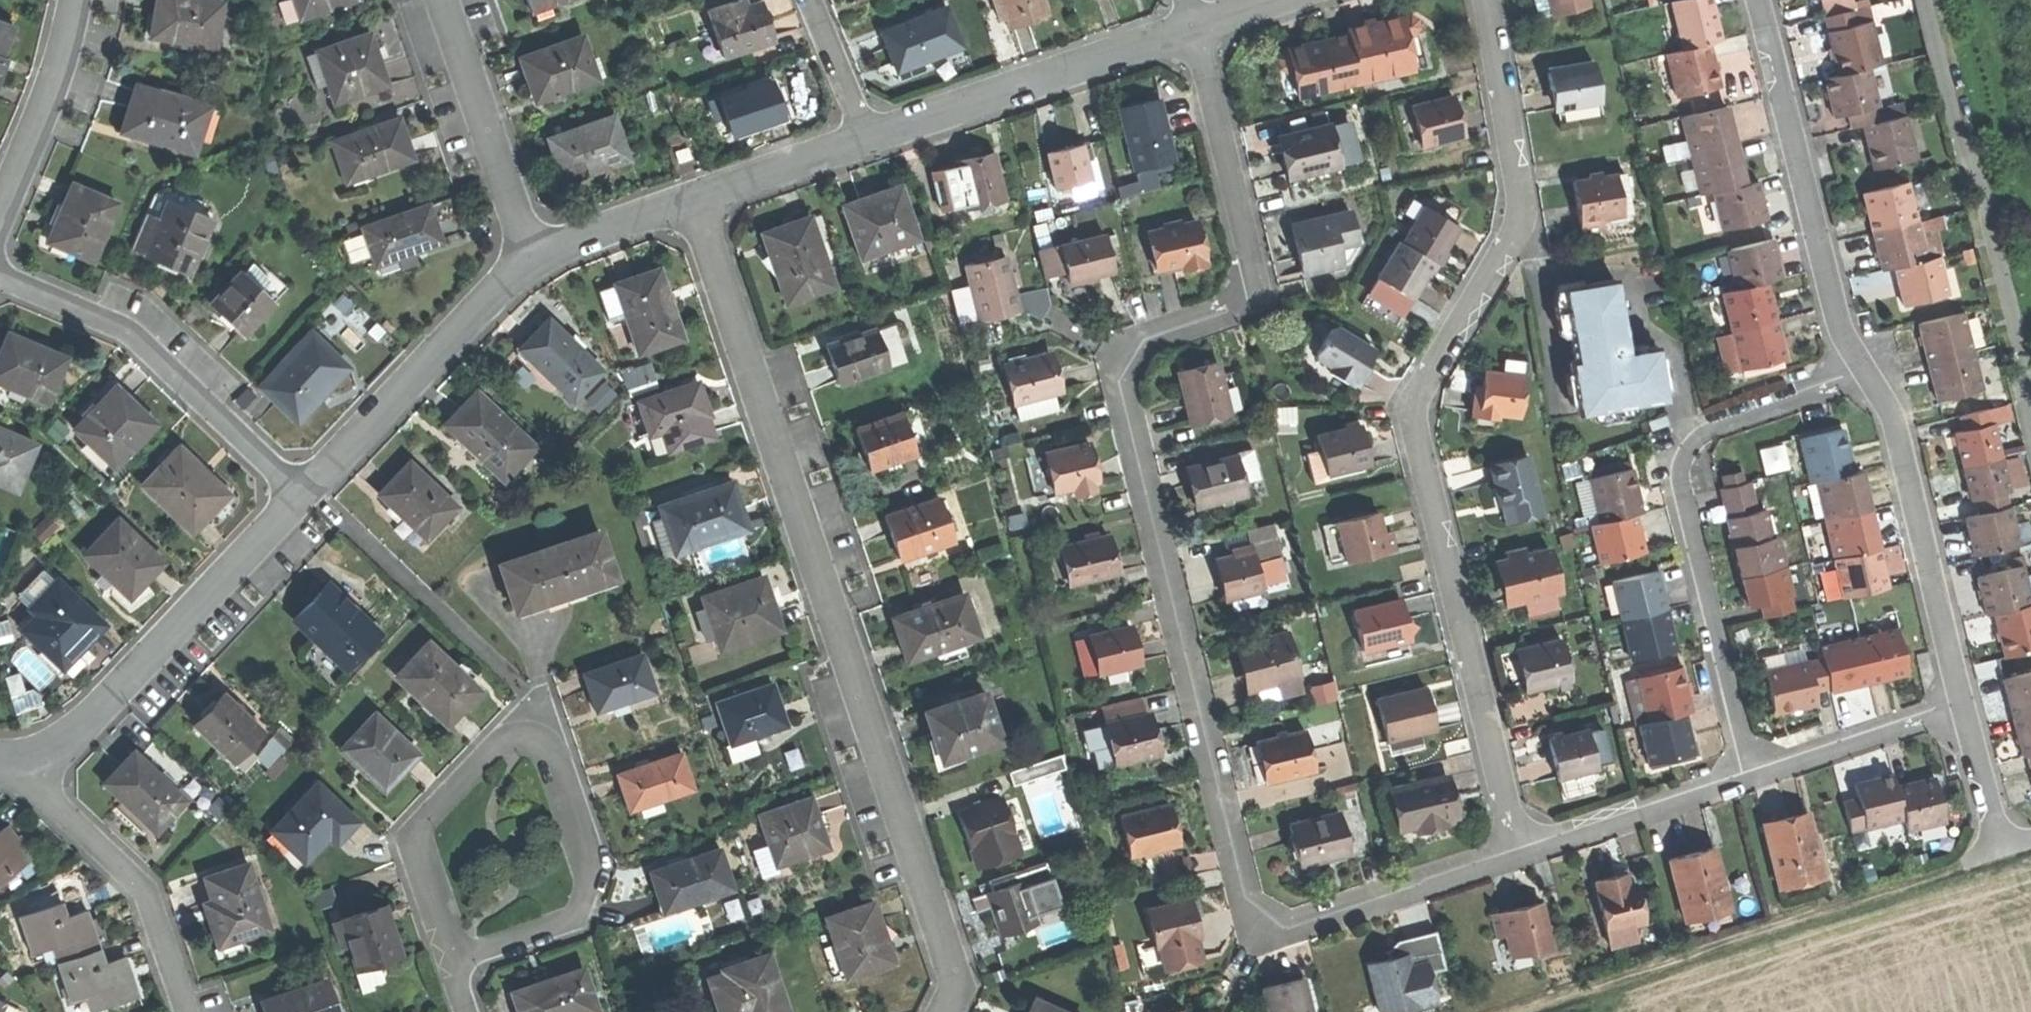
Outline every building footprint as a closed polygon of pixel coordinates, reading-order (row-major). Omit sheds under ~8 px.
[(222,0),(159,0),(157,10),(154,34),(218,44),(224,0),(222,0)] [(303,16),(297,0),(289,0),(282,2),(288,21),(303,16)] [(303,16),(350,0),(297,0),(303,16)] [(534,11),(565,0),(530,0),(534,11)] [(710,9),(724,55),(774,40),(767,18),(762,1),(746,6),(744,0),(739,0),(710,9)] [(1008,19),(1001,0),(993,0),(1000,21),(1008,19)] [(1011,27),(1028,21),(1046,15),(1041,0),(1001,0),(1008,19),(1011,27)] [(1546,28),(1584,19),(1579,0),(1540,0),(1546,28)] [(1824,11),(1853,4),(1862,2),(1862,0),(1812,0),(1815,13),(1824,11)] [(1824,11),(1829,30),(1857,23),(1853,4),(1824,11)] [(1715,54),(1725,51),(1719,27),(1713,5),(1672,15),(1683,62),(1715,54)] [(887,48),(891,60),(902,56),(906,67),(960,49),(947,8),(881,29),(887,48)] [(5,71),(1,70),(5,58),(17,23),(0,17),(0,86),(5,71)] [(1871,20),(1857,23),(1860,36),(1875,32),(1871,20)] [(1829,30),(1832,42),(1860,36),(1857,23),(1829,30)] [(1374,34),(1343,41),(1345,48),(1356,97),(1407,86),(1399,50),(1416,46),(1414,35),(1402,28),(1374,34)] [(372,32),(320,50),(329,75),(338,101),(389,84),(380,57),(372,32)] [(1837,66),(1843,88),(1874,81),(1886,78),(1875,32),(1860,36),(1832,42),(1837,66)] [(530,79),(538,100),(599,78),(584,36),(523,58),(530,79)] [(1425,82),(1416,46),(1399,50),(1407,86),(1425,82)] [(1301,110),(1356,97),(1345,48),(1328,52),(1329,57),(1307,62),(1273,69),(1275,78),(1285,86),(1295,84),(1301,110)] [(317,79),(329,75),(320,50),(308,54),(317,79)] [(1720,77),(1715,54),(1683,62),(1668,65),(1679,109),(1726,98),(1720,77)] [(895,71),(906,67),(902,56),(891,60),(895,71)] [(1563,83),(1543,85),(1545,102),(1551,102),(1552,112),(1553,121),(1596,115),(1590,75),(1562,78),(1563,83)] [(1855,142),(1868,139),(1887,135),(1874,81),(1843,88),(1829,92),(1835,116),(1839,132),(1852,129),(1855,142)] [(768,82),(717,98),(722,114),(729,135),(780,119),(774,99),(768,82)] [(1283,114),(1301,110),(1295,84),(1285,86),(1279,96),(1283,114)] [(162,91),(139,85),(133,106),(127,130),(149,136),(175,143),(198,149),(211,105),(188,98),(189,95),(163,88),(162,91)] [(711,118),(722,114),(717,98),(706,102),(711,118)] [(1150,102),(1110,112),(1126,172),(1165,162),(1158,134),(1150,102)] [(1410,118),(1419,159),(1460,150),(1455,129),(1450,109),(1410,118)] [(1597,129),(1596,115),(1553,121),(1555,135),(1597,129)] [(335,141),(349,180),(414,158),(408,138),(401,118),(335,141)] [(610,118),(546,141),(553,161),(559,178),(589,167),(591,173),(625,162),(610,118)] [(1684,129),(1693,169),(1739,159),(1735,139),(1730,119),(1684,129)] [(1874,163),(1879,183),(1919,173),(1909,129),(1887,135),(1868,139),(1874,163)] [(173,150),(175,143),(149,136),(147,143),(173,150)] [(669,140),(675,155),(686,150),(681,136),(669,140)] [(1348,137),(1327,142),(1336,179),(1357,174),(1348,137)] [(1327,142),(1284,152),(1289,172),(1280,174),(1284,191),(1336,179),(1327,142)] [(1042,157),(1051,193),(1085,185),(1076,148),(1058,153),(1042,157)] [(1278,166),(1280,174),(1289,172),(1284,152),(1275,154),(1278,166)] [(1744,179),(1739,159),(1693,169),(1701,208),(1716,205),(1748,197),(1744,179)] [(551,181),(559,178),(553,161),(545,164),(547,170),(551,181)] [(961,208),(962,213),(997,205),(987,162),(969,167),(951,171),(953,175),(961,208)] [(561,184),(591,173),(589,167),(559,178),(561,184)] [(937,214),(961,208),(953,175),(928,181),(937,214)] [(120,201),(74,183),(63,209),(51,239),(96,258),(120,201)] [(135,245),(149,251),(170,197),(204,211),(209,200),(170,184),(157,189),(135,245)] [(1624,189),(1612,191),(1617,232),(1629,230),(1624,189)] [(1612,191),(1569,196),(1573,220),(1576,248),(1604,245),(1602,233),(1617,232),(1612,191)] [(1763,194),(1748,197),(1716,205),(1725,245),(1772,235),(1768,215),(1763,194)] [(1872,227),(1876,244),(1919,233),(1909,194),(1866,205),(1872,227)] [(168,261),(192,271),(201,248),(209,227),(214,215),(204,211),(170,197),(149,251),(148,253),(168,261)] [(865,207),(843,214),(860,267),(919,248),(904,202),(882,209),(868,214),(865,207)] [(430,203),(366,224),(374,250),(379,264),(444,242),(437,223),(430,203)] [(1421,219),(1400,253),(1432,273),(1442,257),(1453,239),(1421,219)] [(1188,223),(1138,234),(1147,272),(1173,266),(1176,278),(1187,276),(1200,273),(1188,223)] [(350,258),(374,250),(366,224),(350,229),(351,232),(343,234),(350,258)] [(1346,225),(1288,239),(1295,266),(1300,288),(1339,280),(1335,262),(1353,258),(1346,225)] [(834,294),(811,226),(786,234),(764,242),(787,310),(834,294)] [(217,230),(209,227),(201,248),(209,251),(217,230)] [(1886,284),(1897,281),(1929,273),(1919,233),(1876,244),(1881,264),(1886,284)] [(1096,240),(1055,250),(1062,277),(1065,290),(1087,284),(1105,280),(1096,240)] [(1044,282),(1062,277),(1055,250),(1037,255),(1044,282)] [(1373,291),(1407,313),(1419,294),(1432,273),(1400,253),(1397,251),(1373,291)] [(1777,253),(1730,264),(1739,301),(1772,294),(1786,290),(1782,272),(1777,253)] [(1354,262),(1353,258),(1335,262),(1339,280),(1346,278),(1354,262)] [(254,263),(245,272),(260,285),(268,276),(266,274),(254,263)] [(268,276),(260,285),(275,300),(289,285),(271,268),(266,274),(268,276)] [(229,317),(245,332),(275,300),(260,285),(245,272),(243,270),(213,302),(229,317)] [(1929,273),(1897,281),(1902,302),(1907,321),(1947,311),(1937,271),(1929,273)] [(970,299),(976,333),(1016,326),(1013,307),(1007,272),(967,279),(970,299)] [(661,280),(618,293),(628,327),(639,362),(682,349),(672,315),(661,280)] [(610,332),(628,327),(618,293),(600,299),(610,332)] [(1776,313),(1772,294),(1739,301),(1725,305),(1734,342),(1781,331),(1776,313)] [(1611,295),(1561,303),(1566,335),(1573,375),(1568,376),(1577,429),(1662,416),(1653,360),(1622,365),(1611,295)] [(958,337),(976,333),(970,299),(952,303),(958,337)] [(901,362),(910,359),(896,321),(887,324),(901,362)] [(1927,357),(1932,375),(1975,364),(1965,325),(1922,336),(1927,357)] [(518,361),(570,410),(599,380),(547,330),(532,346),(518,361)] [(1786,353),(1781,331),(1734,342),(1744,383),(1790,372),(1786,353)] [(313,332),(263,383),(281,400),(299,418),(349,367),(313,332)] [(20,397),(48,409),(67,362),(8,337),(3,351),(0,357),(0,389),(20,397)] [(834,376),(839,391),(889,375),(877,338),(827,354),(834,376)] [(1330,340),(1312,371),(1327,380),(1324,385),(1356,404),(1369,382),(1362,378),(1366,372),(1370,364),(1330,340)] [(1727,386),(1744,383),(1734,342),(1720,347),(1727,386)] [(1039,361),(999,371),(1009,411),(1049,402),(1044,382),(1039,361)] [(1975,364),(1932,375),(1937,395),(1942,413),(1985,402),(1975,364)] [(1180,409),(1184,428),(1224,418),(1212,368),(1172,377),(1180,409)] [(601,409),(620,391),(607,377),(588,396),(601,409)] [(1519,390),(1485,387),(1484,400),(1478,399),(1471,399),(1470,415),(1468,430),(1493,432),(1494,427),(1516,429),(1519,390)] [(20,397),(0,389),(0,396),(17,403),(20,397)] [(74,435),(114,473),(155,431),(133,410),(114,392),(74,435)] [(698,392),(640,409),(650,442),(665,438),(671,459),(714,446),(705,416),(698,392)] [(1052,416),(1049,402),(1009,411),(1012,426),(1052,416)] [(461,419),(448,433),(504,487),(515,475),(528,461),(533,456),(477,403),(461,419)] [(1270,434),(1293,435),(1293,420),(1270,420),(1270,434)] [(863,462),(868,476),(915,461),(902,422),(855,437),(863,462)] [(1961,466),(1965,483),(2003,472),(1990,422),(1959,430),(1964,447),(1956,449),(1961,466)] [(0,429),(0,483),(16,489),(35,444),(0,429)] [(656,463),(671,459),(665,438),(650,442),(656,463)] [(1319,463),(1324,487),(1367,477),(1363,459),(1358,439),(1316,449),(1319,463)] [(1787,440),(1760,446),(1766,472),(1793,467),(1787,440)] [(1807,454),(1817,497),(1856,487),(1850,465),(1846,445),(1807,454)] [(1083,453),(1036,464),(1044,503),(1067,498),(1068,505),(1088,501),(1086,492),(1092,491),(1087,470),(1083,453)] [(180,455),(146,493),(195,538),(229,500),(204,476),(180,455)] [(1186,471),(1188,479),(1233,467),(1231,460),(1186,471)] [(533,467),(528,461),(515,475),(521,480),(533,467)] [(1251,463),(1233,467),(1238,488),(1256,484),(1251,463)] [(1309,490),(1324,487),(1319,463),(1304,466),(1309,490)] [(1192,497),(1198,518),(1243,506),(1238,488),(1233,467),(1188,479),(1192,497)] [(2020,468),(2003,472),(2011,502),(2028,497),(2020,468)] [(1524,469),(1487,477),(1492,499),(1495,516),(1515,513),(1518,530),(1539,526),(1524,469)] [(1592,481),(1594,490),(1636,479),(1634,471),(1592,481)] [(396,488),(382,502),(428,548),(458,518),(412,472),(396,488)] [(1980,513),(1984,527),(2010,520),(2007,506),(2012,505),(2011,502),(2003,472),(1965,483),(1970,501),(1974,515),(1980,513)] [(1594,490),(1605,535),(1638,526),(1647,524),(1641,499),(1636,479),(1594,490)] [(1862,486),(1856,487),(1817,497),(1826,536),(1872,525),(1867,507),(1862,486)] [(1717,493),(1720,503),(1744,497),(1742,487),(1717,493)] [(1581,493),(1593,538),(1605,535),(1594,490),(1581,493)] [(733,494),(664,516),(667,526),(678,559),(699,553),(700,557),(730,548),(728,543),(747,537),(740,516),(733,494)] [(1723,517),(1727,532),(1763,523),(1756,494),(1744,497),(1720,503),(1723,517)] [(891,543),(899,568),(953,550),(939,507),(885,525),(891,543)] [(1501,535),(1518,530),(1515,513),(1495,516),(1501,535)] [(110,580),(129,597),(145,580),(162,562),(117,520),(84,555),(102,572),(105,569),(113,576),(110,580)] [(1970,551),(1976,572),(2021,560),(2010,520),(1984,527),(1965,532),(1970,551)] [(1727,532),(1734,561),(1770,552),(1763,523),(1727,532)] [(1876,545),(1872,525),(1826,536),(1835,574),(1881,563),(1876,545)] [(663,564),(678,559),(667,526),(653,531),(663,564)] [(1593,538),(1603,576),(1648,565),(1643,544),(1638,526),(1605,535),(1593,538)] [(1336,535),(1345,575),(1393,565),(1388,545),(1377,547),(1375,539),(1373,527),(1336,535)] [(1241,542),(1247,566),(1249,576),(1275,570),(1267,536),(1241,542)] [(500,573),(516,621),(549,610),(615,588),(599,540),(500,573)] [(1103,549),(1054,560),(1063,598),(1112,587),(1107,566),(1103,549)] [(1737,574),(1741,591),(1785,580),(1777,550),(1770,552),(1734,561),(1737,574)] [(1501,564),(1503,573),(1523,568),(1521,559),(1501,564)] [(1502,594),(1507,616),(1522,612),(1550,605),(1558,603),(1548,562),(1523,568),(1503,573),(1497,574),(1502,594)] [(1885,583),(1881,563),(1835,574),(1844,612),(1890,602),(1885,583)] [(1218,604),(1223,627),(1259,618),(1249,576),(1247,566),(1211,574),(1218,604)] [(17,604),(31,616),(58,587),(44,575),(17,604)] [(1745,605),(1748,619),(1759,616),(1791,608),(1785,580),(1741,591),(1745,605)] [(1614,592),(1623,632),(1670,621),(1665,601),(1660,581),(1614,592)] [(1989,631),(1995,629),(2030,620),(2021,583),(1980,593),(1984,612),(1989,631)] [(25,636),(59,667),(78,646),(86,653),(94,644),(106,632),(58,587),(31,616),(38,623),(25,636)] [(764,588),(703,609),(708,622),(716,645),(721,659),(781,638),(773,613),(764,588)] [(380,641),(331,593),(310,614),(295,630),(344,677),(380,641)] [(901,646),(908,666),(936,657),(964,648),(978,644),(965,602),(894,624),(901,646)] [(1554,621),(1550,605),(1522,612),(1526,628),(1554,621)] [(1795,623),(1791,608),(1759,616),(1763,631),(1795,623)] [(1353,624),(1361,663),(1410,653),(1409,646),(1413,637),(1402,632),(1400,622),(1399,615),(1353,624)] [(2005,671),(2030,664),(2030,620),(1995,629),(2000,651),(2005,671)] [(1623,632),(1633,672),(1679,661),(1674,640),(1670,621),(1623,632)] [(705,648),(716,645),(708,622),(697,625),(705,648)] [(1126,639),(1088,648),(1097,687),(1134,678),(1130,658),(1126,639)] [(1898,643),(1860,652),(1871,697),(1889,693),(1908,688),(1898,643)] [(26,646),(13,660),(42,688),(55,674),(26,646)] [(66,675),(86,653),(78,646),(59,667),(66,675)] [(968,662),(964,648),(936,657),(941,671),(968,662)] [(1088,689),(1097,687),(1088,648),(1080,649),(1088,689)] [(427,650),(396,683),(447,730),(462,714),(478,697),(427,650)] [(1241,681),(1245,699),(1268,694),(1290,689),(1282,651),(1237,661),(1241,681)] [(1818,661),(1821,672),(1828,702),(1829,707),(1849,702),(1871,697),(1860,652),(1818,661)] [(1559,653),(1518,661),(1522,681),(1526,701),(1555,696),(1568,693),(1559,653)] [(643,664),(583,683),(589,703),(594,721),(611,715),(627,710),(655,702),(643,664)] [(23,670),(9,674),(18,710),(46,703),(42,685),(28,689),(23,670)] [(1767,684),(1777,726),(1798,722),(1817,717),(1815,705),(1828,702),(1821,672),(1767,684)] [(1312,683),(1314,700),(1339,697),(1338,680),(1312,683)] [(1641,691),(1652,736),(1688,726),(1697,724),(1691,702),(1686,680),(1641,691)] [(2014,731),(2030,727),(2030,685),(2004,692),(2010,713),(2014,731)] [(1294,707),(1290,689),(1268,694),(1272,712),(1294,707)] [(720,710),(733,750),(788,732),(780,709),(775,692),(720,710)] [(1569,700),(1568,693),(1555,696),(1556,703),(1569,700)] [(1272,712),(1268,694),(1245,699),(1249,717),(1272,712)] [(1424,701),(1375,713),(1385,754),(1419,745),(1434,742),(1430,724),(1424,701)] [(933,746),(939,764),(997,746),(983,702),(925,721),(933,746)] [(262,739),(225,703),(210,718),(195,732),(233,769),(248,754),(262,739)] [(630,719),(627,710),(611,715),(614,724),(630,719)] [(1095,720),(1100,742),(1139,732),(1134,711),(1095,720)] [(371,722),(338,759),(385,800),(400,782),(418,762),(371,722)] [(1652,736),(1644,738),(1654,776),(1698,764),(1693,746),(1688,726),(1652,736)] [(2030,767),(2030,727),(2014,731),(2019,749),(2024,769),(2030,767)] [(1139,732),(1100,742),(1109,781),(1149,772),(1144,751),(1139,732)] [(1098,784),(1109,781),(1100,742),(1088,744),(1098,784)] [(1587,742),(1545,753),(1550,774),(1554,790),(1596,780),(1587,742)] [(1423,762),(1419,745),(1385,754),(1389,770),(1423,762)] [(1257,779),(1262,798),(1308,787),(1299,749),(1253,760),(1257,779)] [(258,764),(248,754),(233,769),(243,779),(258,764)] [(1031,763),(1033,772),(1058,768),(1056,758),(1031,763)] [(131,811),(158,837),(186,808),(137,759),(109,788),(131,811)] [(679,765),(617,784),(623,805),(627,819),(690,800),(679,765)] [(1009,780),(1013,795),(1048,786),(1044,770),(1009,780)] [(1912,789),(1896,794),(1906,831),(1908,842),(1948,832),(1935,783),(1912,789)] [(1867,841),(1906,831),(1896,794),(1894,787),(1871,793),(1856,797),(1859,810),(1867,841)] [(1396,801),(1405,840),(1414,838),(1416,845),(1429,842),(1445,838),(1443,830),(1455,828),(1446,789),(1396,801)] [(273,839),(308,870),(324,852),(336,838),(344,845),(357,830),(314,792),(273,839)] [(1398,842),(1405,840),(1396,801),(1389,802),(1398,842)] [(965,836),(971,854),(1013,842),(1003,807),(960,819),(965,836)] [(811,808),(758,825),(774,875),(828,858),(819,831),(811,808)] [(1852,845),(1867,841),(1859,810),(1844,814),(1852,845)] [(1112,835),(1122,876),(1170,865),(1164,840),(1160,824),(1112,835)] [(1768,835),(1784,898),(1825,887),(1809,824),(1789,830),(1768,835)] [(35,865),(22,847),(11,833),(0,842),(0,891),(35,865)] [(1336,837),(1283,848),(1287,867),(1292,887),(1345,875),(1336,837)] [(1018,860),(1013,842),(971,854),(976,873),(1018,860)] [(1215,848),(1190,854),(1193,867),(1218,862),(1215,848)] [(1673,871),(1690,935),(1733,923),(1716,859),(1694,865),(1673,871)] [(721,861),(653,885),(661,906),(667,923),(735,900),(721,861)] [(986,888),(990,900),(1024,890),(1033,920),(1059,912),(1046,870),(986,888)] [(248,874),(206,888),(214,912),(204,916),(211,936),(218,958),(271,940),(248,874)] [(1623,887),(1613,889),(1616,900),(1626,897),(1623,887)] [(1591,895),(1603,943),(1632,936),(1643,933),(1633,895),(1626,897),(1616,900),(1613,889),(1603,892),(1591,895)] [(990,900),(970,906),(974,920),(992,915),(996,930),(1000,943),(1037,932),(1033,920),(1024,890),(990,900)] [(20,924),(32,963),(52,957),(57,972),(99,960),(93,939),(88,922),(66,928),(61,912),(20,924)] [(874,915),(829,930),(849,989),(894,974),(883,942),(874,915)] [(386,916),(334,933),(341,956),(352,953),(361,980),(402,967),(394,941),(386,916)] [(1514,921),(1489,926),(1493,948),(1505,946),(1509,969),(1546,963),(1539,917),(1514,921)] [(1182,922),(1143,930),(1151,967),(1187,960),(1190,959),(1186,940),(1182,922)] [(1636,951),(1632,936),(1603,943),(1607,959),(1636,951)] [(1364,975),(1373,1011),(1389,1011),(1403,1009),(1404,1011),(1431,1011),(1425,984),(1443,979),(1435,947),(1400,955),(1402,966),(1385,970),(1364,975)] [(99,960),(57,972),(68,1010),(93,1003),(95,1011),(127,1011),(140,1008),(134,988),(128,968),(103,975),(99,960)] [(1192,984),(1187,960),(1151,967),(1133,971),(1138,995),(1192,984)] [(769,966),(724,980),(725,986),(708,991),(715,1011),(784,1011),(769,966)] [(514,1001),(518,1011),(594,1011),(583,978),(514,1001)] [(273,1011),(338,1011),(331,992),(273,1011)]
